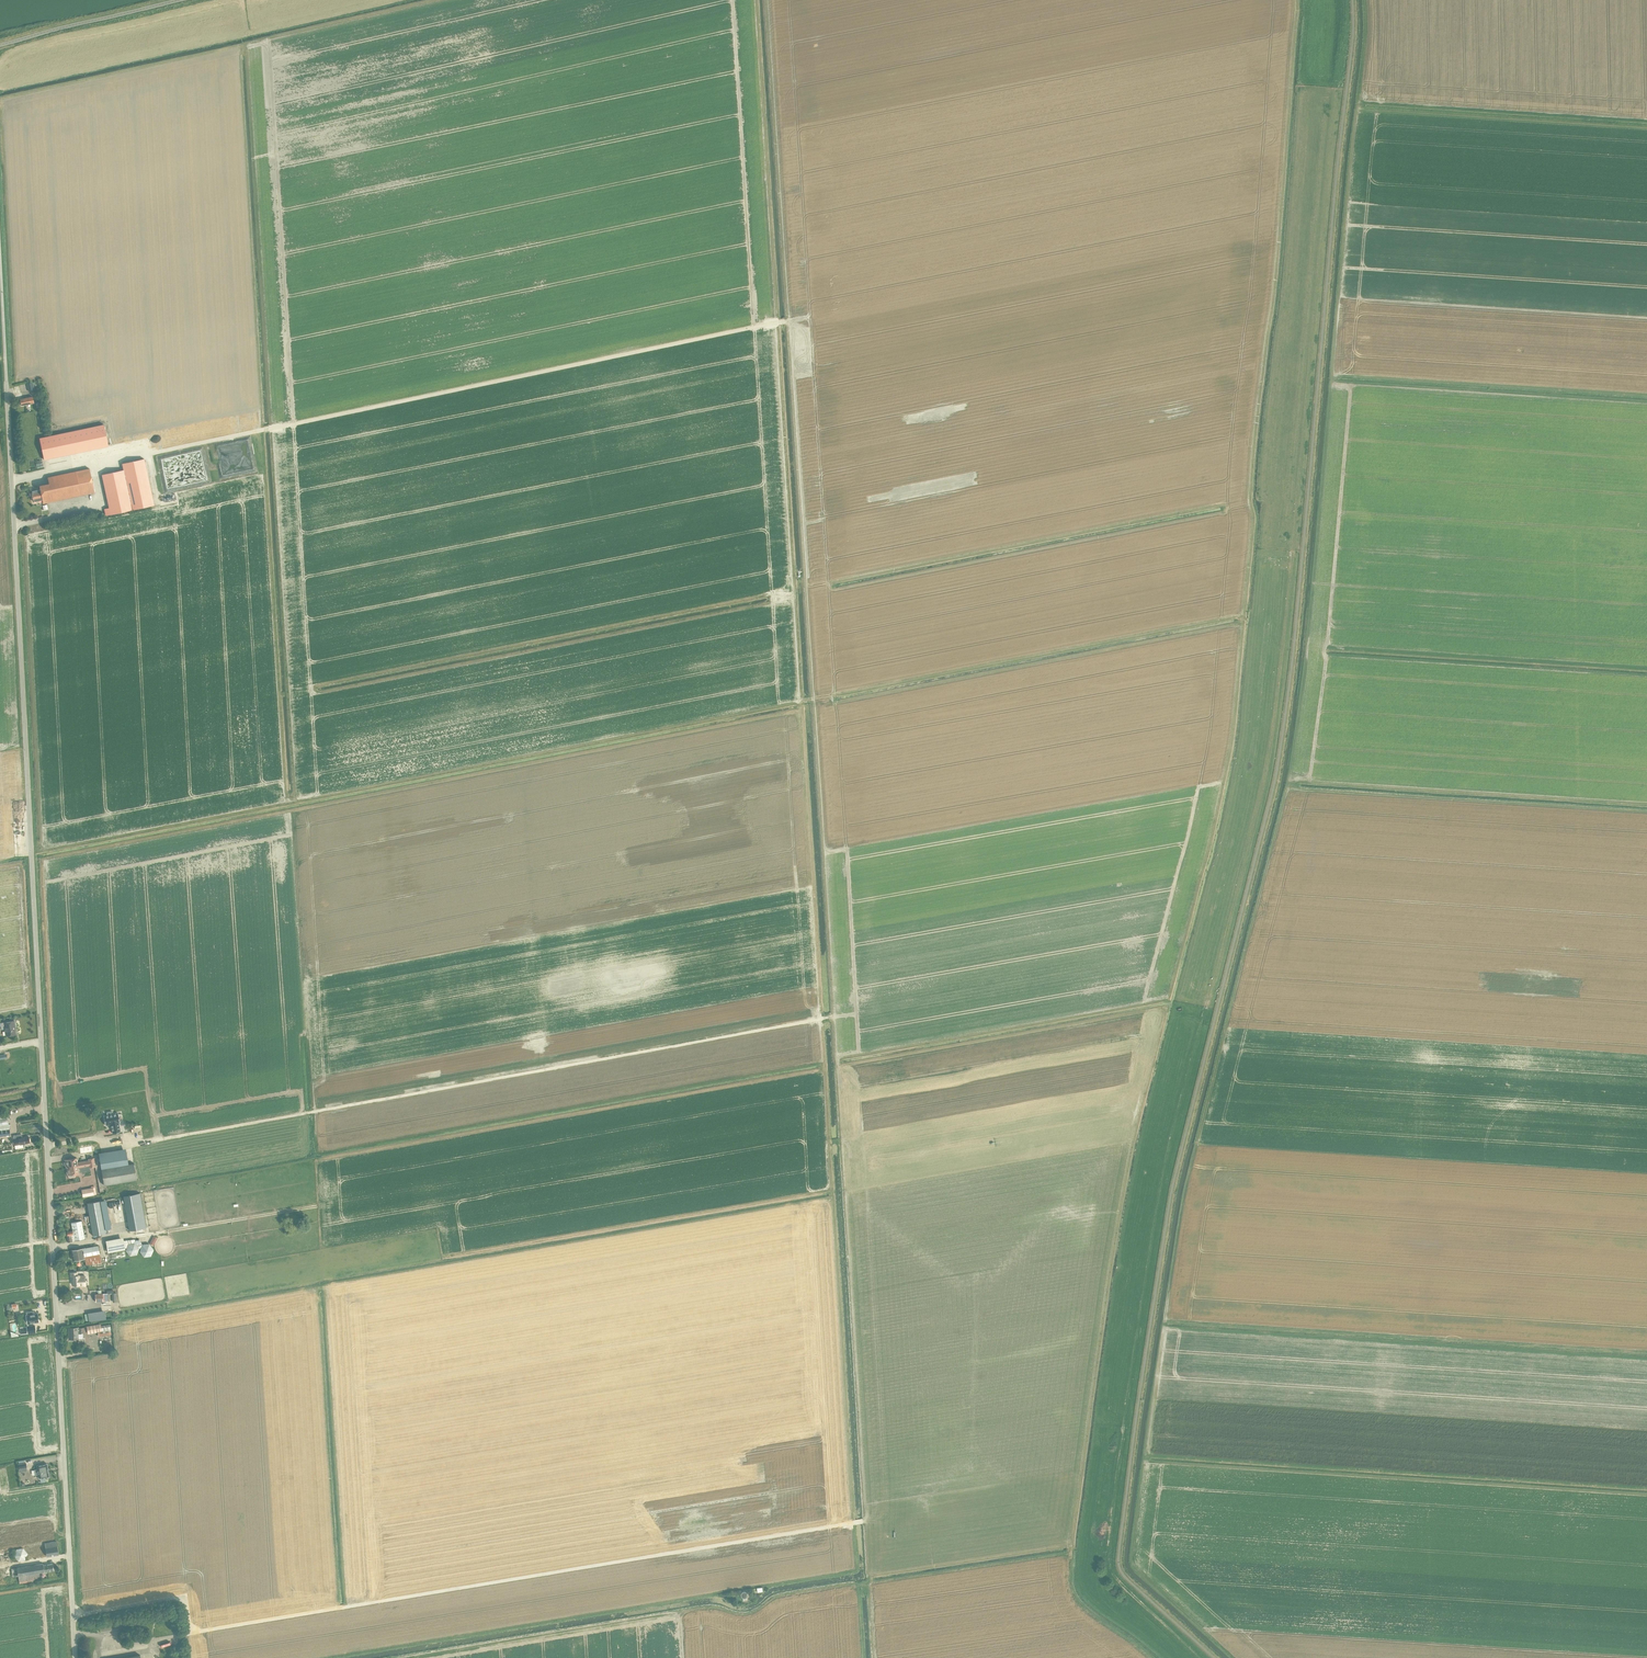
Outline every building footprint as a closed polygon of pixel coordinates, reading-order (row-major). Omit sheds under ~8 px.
[(34,403),(32,396),(20,399),(21,405),(34,403)] [(108,446),(108,445),(104,424),(39,438),(44,460),(108,446)] [(124,470),(102,474),(109,507),(104,508),(106,515),(154,505),(144,459),(122,463),(124,470)] [(95,493),(89,468),(48,477),(49,483),(39,485),(40,489),(31,491),(34,502),(43,500),(43,503),(95,493)] [(14,1020),(0,1023),(1,1029),(5,1028),(6,1034),(15,1032),(14,1026),(15,1026),(14,1020)] [(103,1115),(105,1125),(110,1124),(112,1133),(120,1131),(119,1123),(120,1123),(118,1113),(113,1114),(112,1111),(107,1112),(107,1115),(103,1115)] [(9,1125),(8,1124),(0,1125),(0,1136),(10,1134),(9,1125)] [(14,1144),(29,1142),(29,1136),(22,1137),(21,1134),(13,1135),(14,1139),(13,1139),(14,1144)] [(137,1179),(134,1163),(128,1164),(126,1152),(99,1156),(104,1185),(137,1179)] [(76,1158),(65,1160),(66,1167),(81,1164),(89,1163),(89,1160),(80,1162),(77,1163),(76,1158)] [(81,1164),(66,1167),(67,1175),(68,1175),(68,1176),(69,1177),(74,1176),(75,1175),(74,1173),(79,1173),(78,1168),(81,1167),(90,1166),(90,1167),(95,1166),(94,1158),(88,1159),(89,1160),(89,1163),(81,1164)] [(96,1187),(81,1190),(82,1197),(97,1194),(96,1187)] [(140,1193),(123,1196),(129,1230),(146,1227),(140,1193)] [(93,1235),(106,1233),(100,1200),(87,1203),(93,1235)] [(67,1235),(66,1235),(67,1242),(74,1240),(85,1239),(81,1221),(71,1222),(73,1231),(67,1231),(67,1235)] [(125,1249),(125,1247),(124,1240),(123,1237),(105,1240),(108,1252),(125,1249)] [(73,1260),(84,1258),(86,1265),(101,1262),(99,1253),(98,1245),(83,1248),(71,1250),(73,1260)] [(126,1257),(125,1250),(108,1252),(110,1260),(126,1257)] [(79,1285),(80,1285),(80,1286),(85,1286),(84,1275),(77,1275),(77,1272),(71,1272),(71,1276),(72,1276),(73,1285),(74,1285),(74,1287),(75,1288),(78,1287),(79,1286),(79,1285)] [(95,1301),(103,1301),(108,1301),(107,1293),(95,1294),(95,1301)] [(34,1313),(34,1312),(34,1311),(26,1312),(27,1315),(26,1315),(24,1316),(25,1323),(26,1323),(27,1326),(26,1326),(20,1327),(21,1334),(27,1333),(36,1332),(35,1324),(29,1325),(28,1323),(38,1321),(37,1313),(34,1313)] [(110,1324),(101,1325),(100,1324),(87,1326),(88,1334),(98,1332),(98,1336),(111,1334),(110,1330),(111,1329),(110,1324)] [(78,1328),(69,1328),(69,1338),(78,1338),(83,1338),(83,1333),(81,1333),(81,1328),(78,1328)] [(38,1474),(39,1478),(49,1476),(47,1463),(37,1465),(38,1470),(35,1470),(35,1474),(38,1474)] [(47,1556),(59,1554),(56,1541),(44,1543),(47,1556)] [(13,1577),(18,1576),(19,1583),(40,1579),(39,1572),(53,1570),(52,1564),(43,1565),(43,1563),(17,1567),(11,1568),(13,1577)] [(98,1622),(100,1632),(135,1626),(133,1616),(98,1622)]
